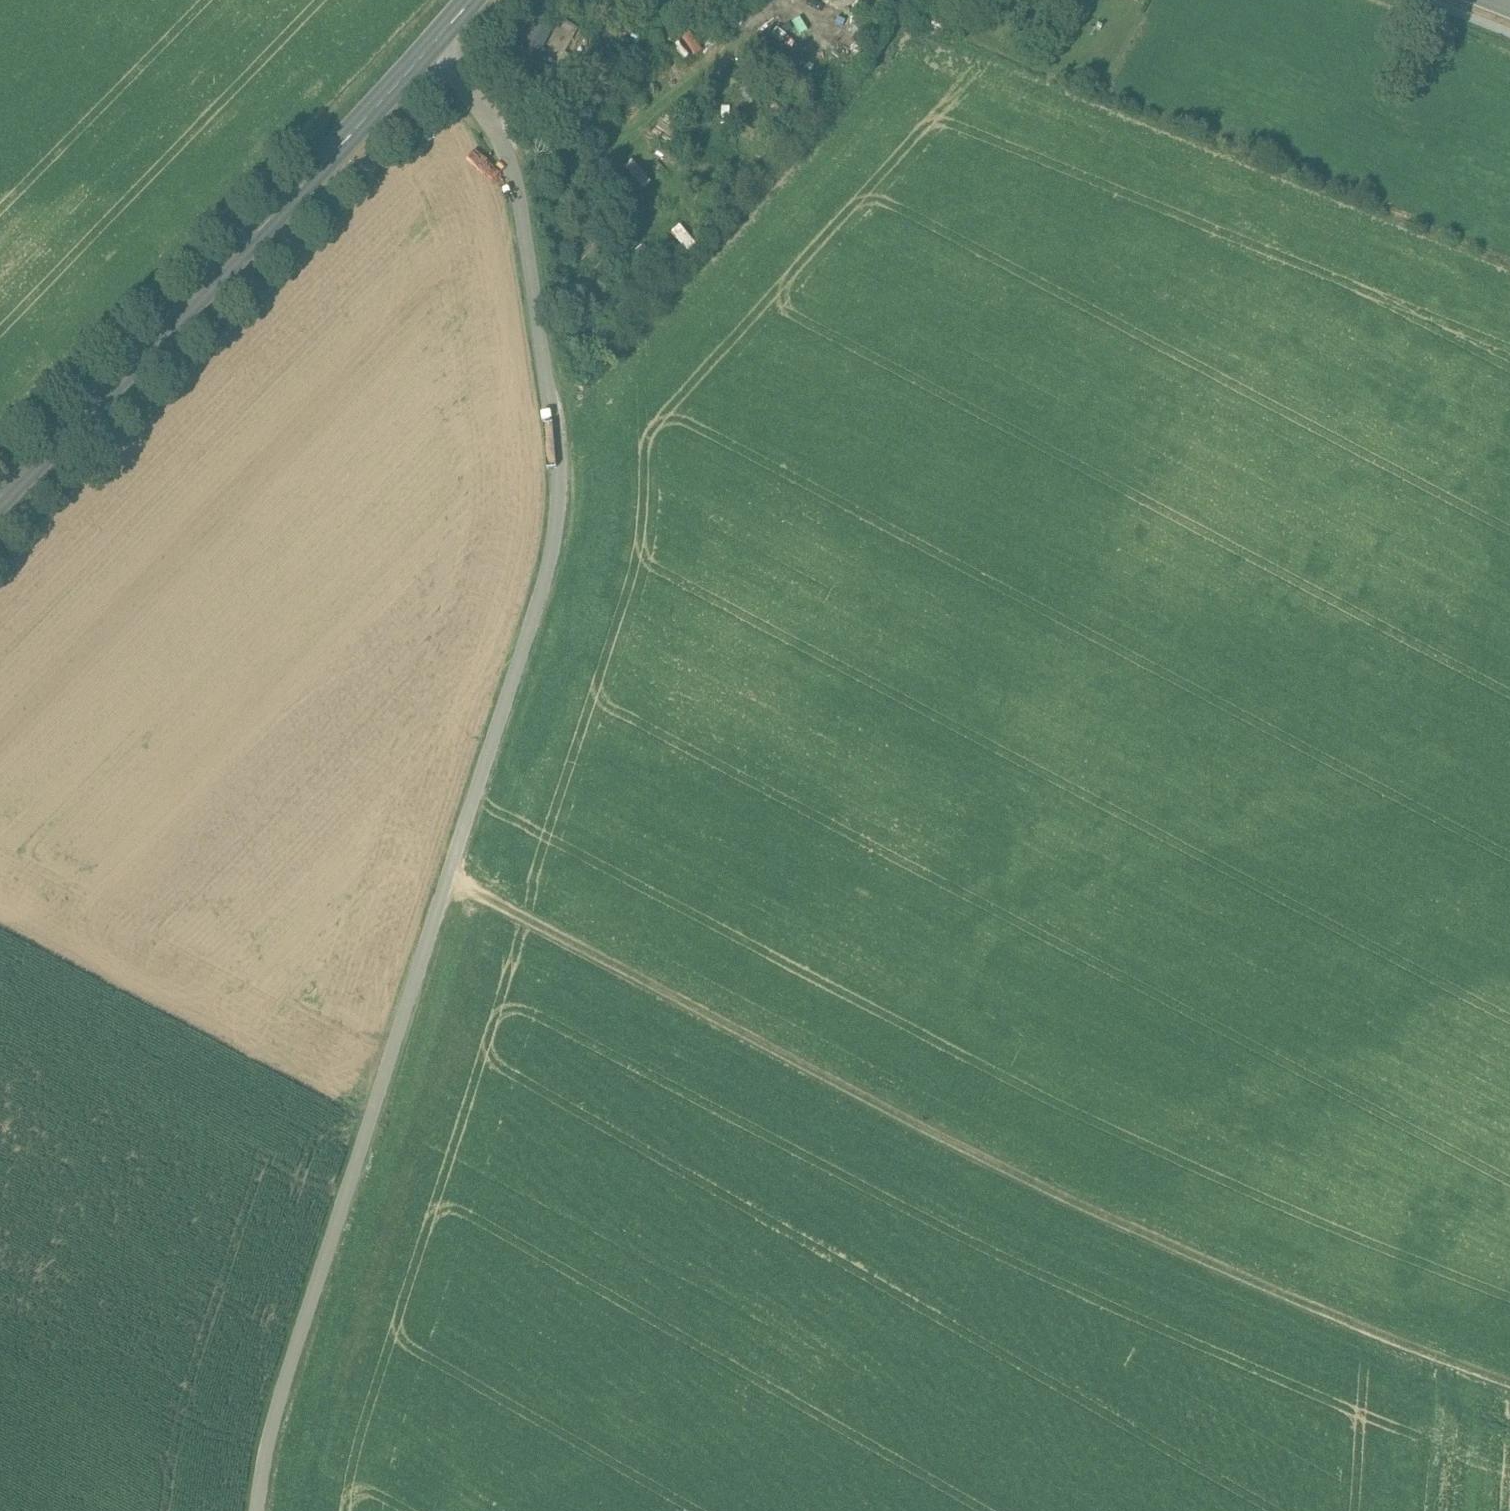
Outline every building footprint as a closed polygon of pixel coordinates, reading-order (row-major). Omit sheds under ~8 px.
[(625,166),(640,186),(646,182),(631,161),(625,166)]
